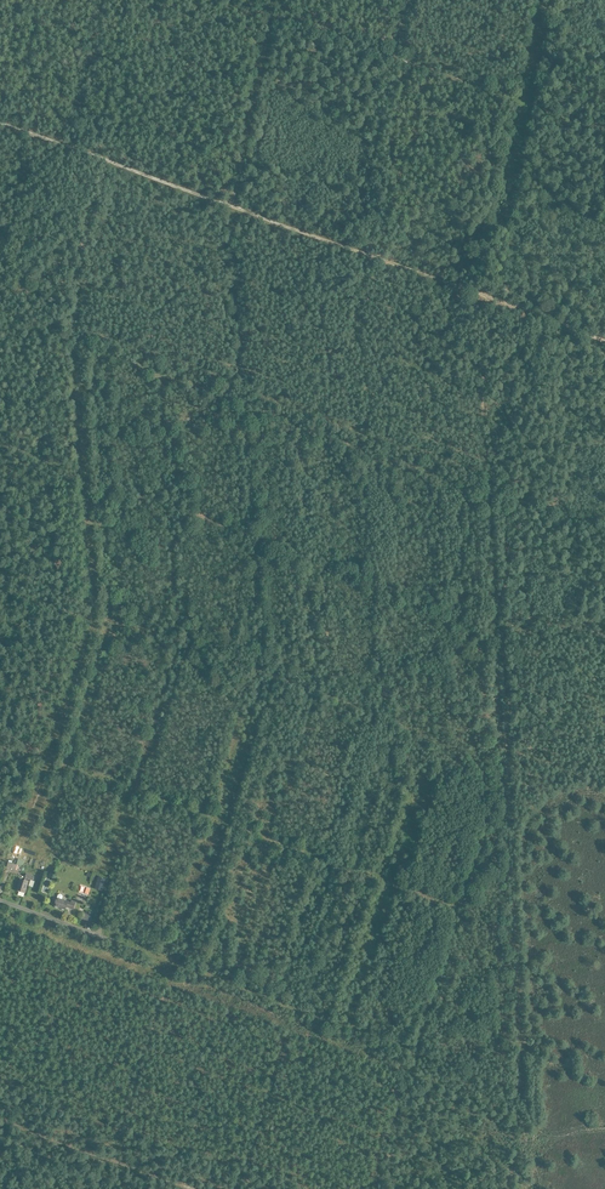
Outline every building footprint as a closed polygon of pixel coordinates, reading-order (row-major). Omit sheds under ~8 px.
[(16,865),(9,863),(7,867),(13,869),(13,870),(22,872),(22,871),(24,871),(25,869),(23,868),(23,867),(24,861),(18,859),(16,865)] [(26,878),(25,881),(20,879),(17,890),(25,893),(28,882),(27,881),(28,879),(33,880),(35,876),(26,874),(25,878),(26,878)] [(102,891),(106,879),(99,877),(95,889),(102,891)] [(70,902),(68,901),(62,900),(63,897),(62,895),(60,894),(58,895),(57,898),(55,906),(65,910),(66,907),(73,910),(76,902),(71,900),(70,902)] [(85,917),(87,911),(79,909),(78,915),(85,917)]
